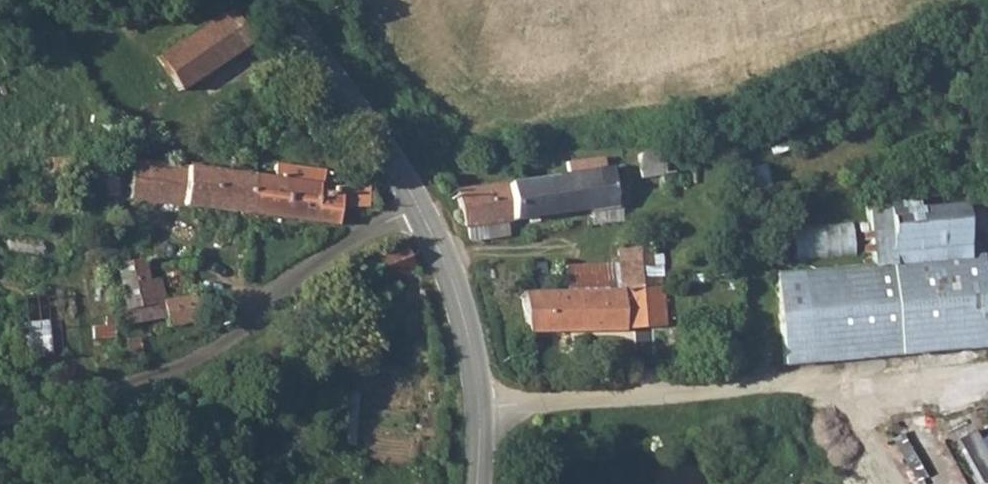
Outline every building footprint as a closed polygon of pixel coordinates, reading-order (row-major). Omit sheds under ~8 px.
[(176,38),(151,57),(176,90),(243,38),(219,4),(176,38)] [(663,140),(641,144),(645,172),(701,161),(698,142),(665,147),(663,140)] [(263,165),(262,200),(347,205),(347,190),(363,190),(365,171),(344,169),(345,158),(278,153),(275,165),(263,165)] [(554,154),(543,156),(549,202),(629,196),(626,165),(557,170),(554,154)] [(515,176),(468,183),(472,213),(513,207),(518,205),(549,202),(543,156),(513,159),(515,176)] [(142,191),(262,200),(263,165),(143,158),(142,191)] [(745,171),(756,208),(782,200),(771,163),(745,171)] [(963,198),(890,204),(893,257),(968,252),(963,198)] [(799,259),(859,253),(856,221),(795,228),(799,259)] [(670,227),(622,231),(627,272),(673,268),(670,227)] [(167,247),(134,250),(137,285),(170,283),(167,247)] [(376,271),(384,288),(420,270),(412,254),(376,271)] [(807,327),(780,328),(782,357),(987,341),(987,315),(983,259),(804,275),(807,327)] [(560,278),(534,280),(537,319),(675,306),(673,268),(627,272),(560,278)] [(784,276),(776,277),(780,328),(807,327),(804,275),(784,276)] [(217,283),(142,293),(143,309),(181,305),(183,311),(220,305),(217,283)] [(979,442),(987,459),(987,437),(979,442)]
